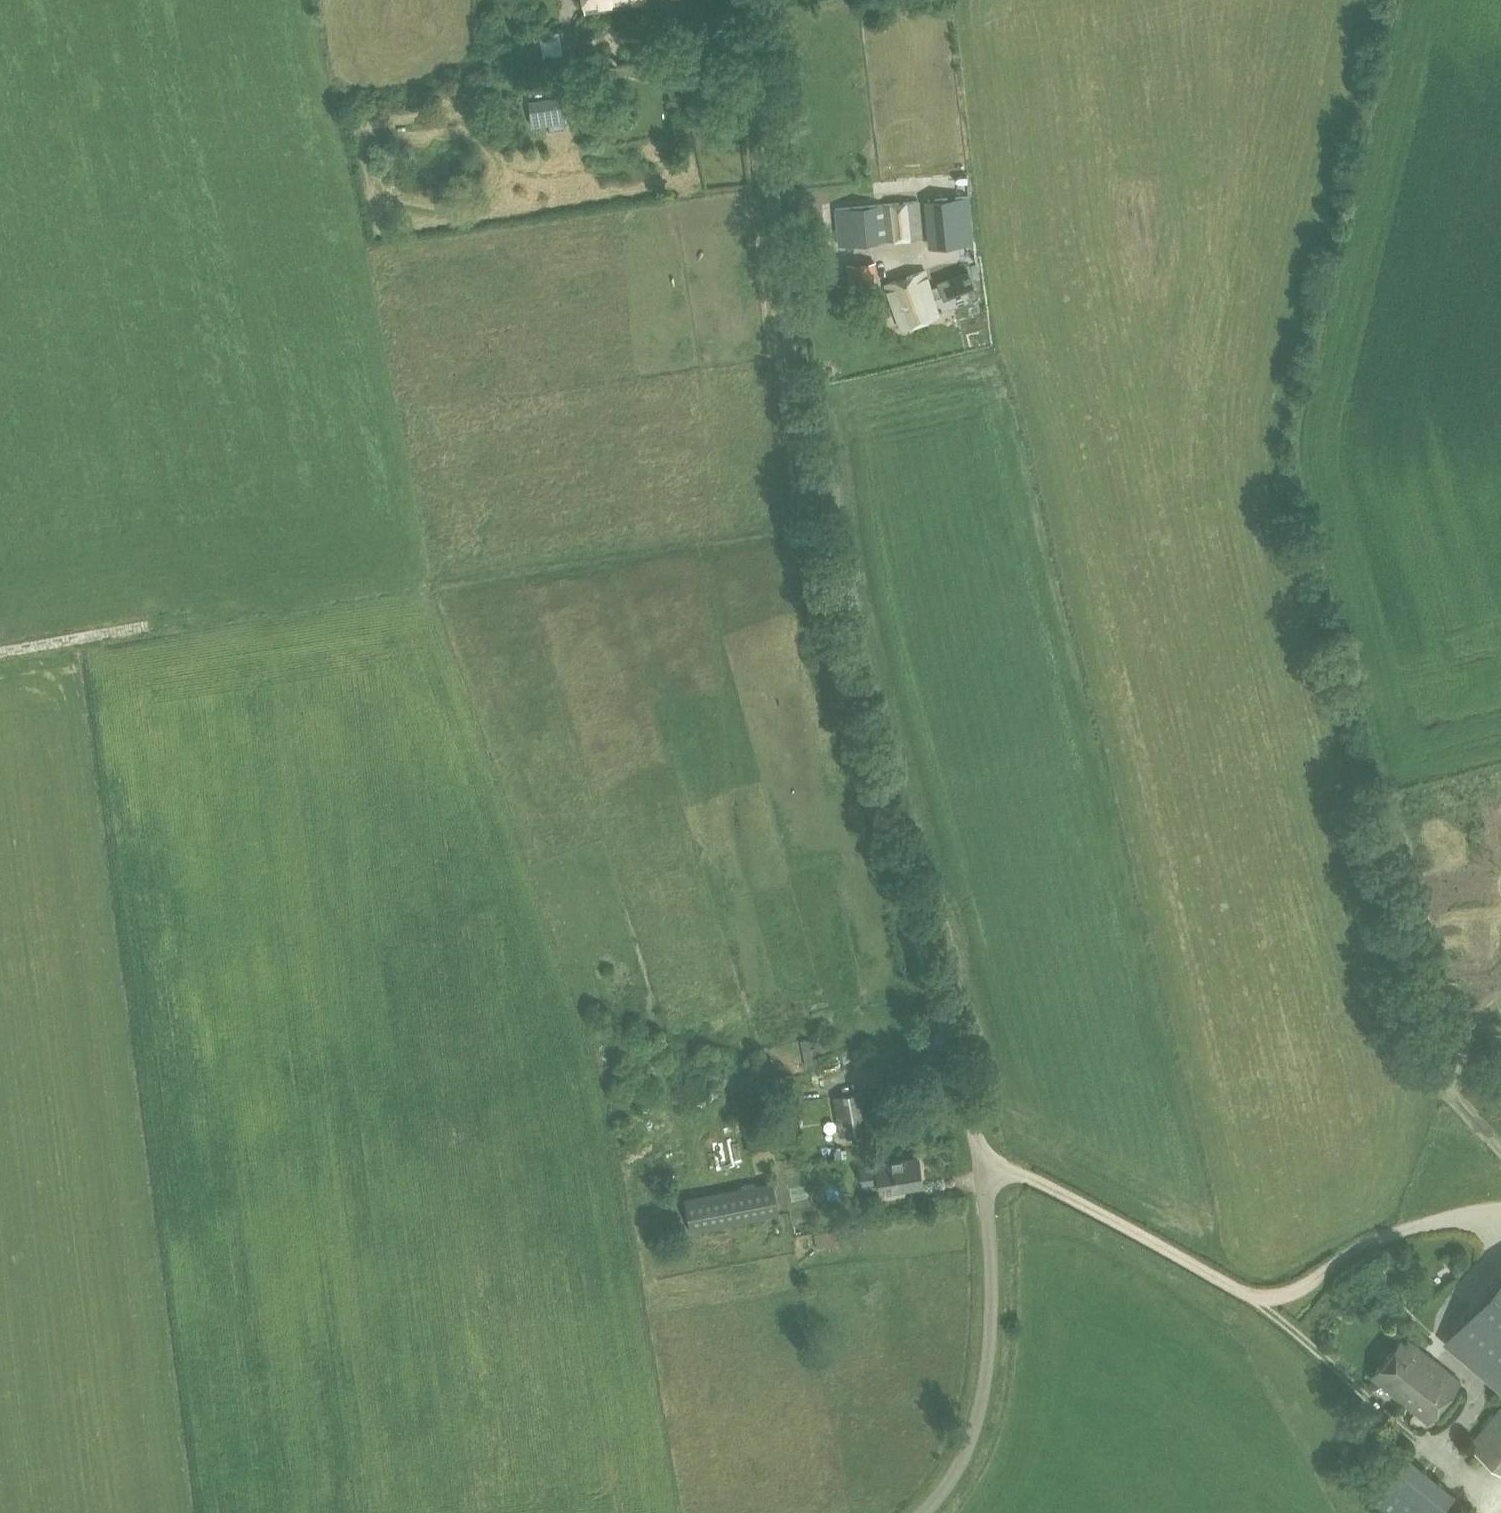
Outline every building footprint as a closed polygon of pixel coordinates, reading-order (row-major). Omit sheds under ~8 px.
[(587,12),(648,3),(647,0),(585,0),(587,12)] [(541,32),(547,77),(572,74),(566,28),(541,32)] [(523,92),(533,139),(596,126),(586,79),(523,92)] [(974,243),(969,194),(924,199),(930,248),(968,244),(970,262),(979,261),(977,243),(974,243)] [(922,238),(919,201),(836,208),(839,245),(922,238)] [(851,265),(853,293),(878,290),(875,262),(851,265)] [(886,285),(901,329),(938,315),(926,271),(886,285)] [(969,313),(974,325),(990,317),(985,305),(969,313)] [(801,1044),(805,1066),(813,1065),(809,1042),(801,1044)] [(834,1095),(841,1135),(872,1130),(865,1091),(834,1095)] [(734,1138),(718,1141),(723,1174),(729,1173),(727,1162),(738,1160),(734,1138)] [(862,1167),(864,1184),(880,1181),(882,1193),(925,1186),(920,1156),(877,1163),(878,1164),(862,1167)] [(772,1181),(685,1198),(692,1230),(778,1212),(772,1181)] [(817,1234),(818,1242),(833,1240),(832,1231),(817,1234)] [(1446,1339),(1500,1386),(1500,1275),(1446,1339)] [(1373,1375),(1401,1398),(1434,1357),(1406,1335),(1373,1375)] [(1434,1357),(1401,1398),(1428,1420),(1461,1380),(1434,1357)] [(1469,1446),(1493,1464),(1500,1454),(1500,1407),(1469,1446)] [(1454,1499),(1405,1461),(1377,1497),(1398,1512),(1444,1512),(1454,1499)]
